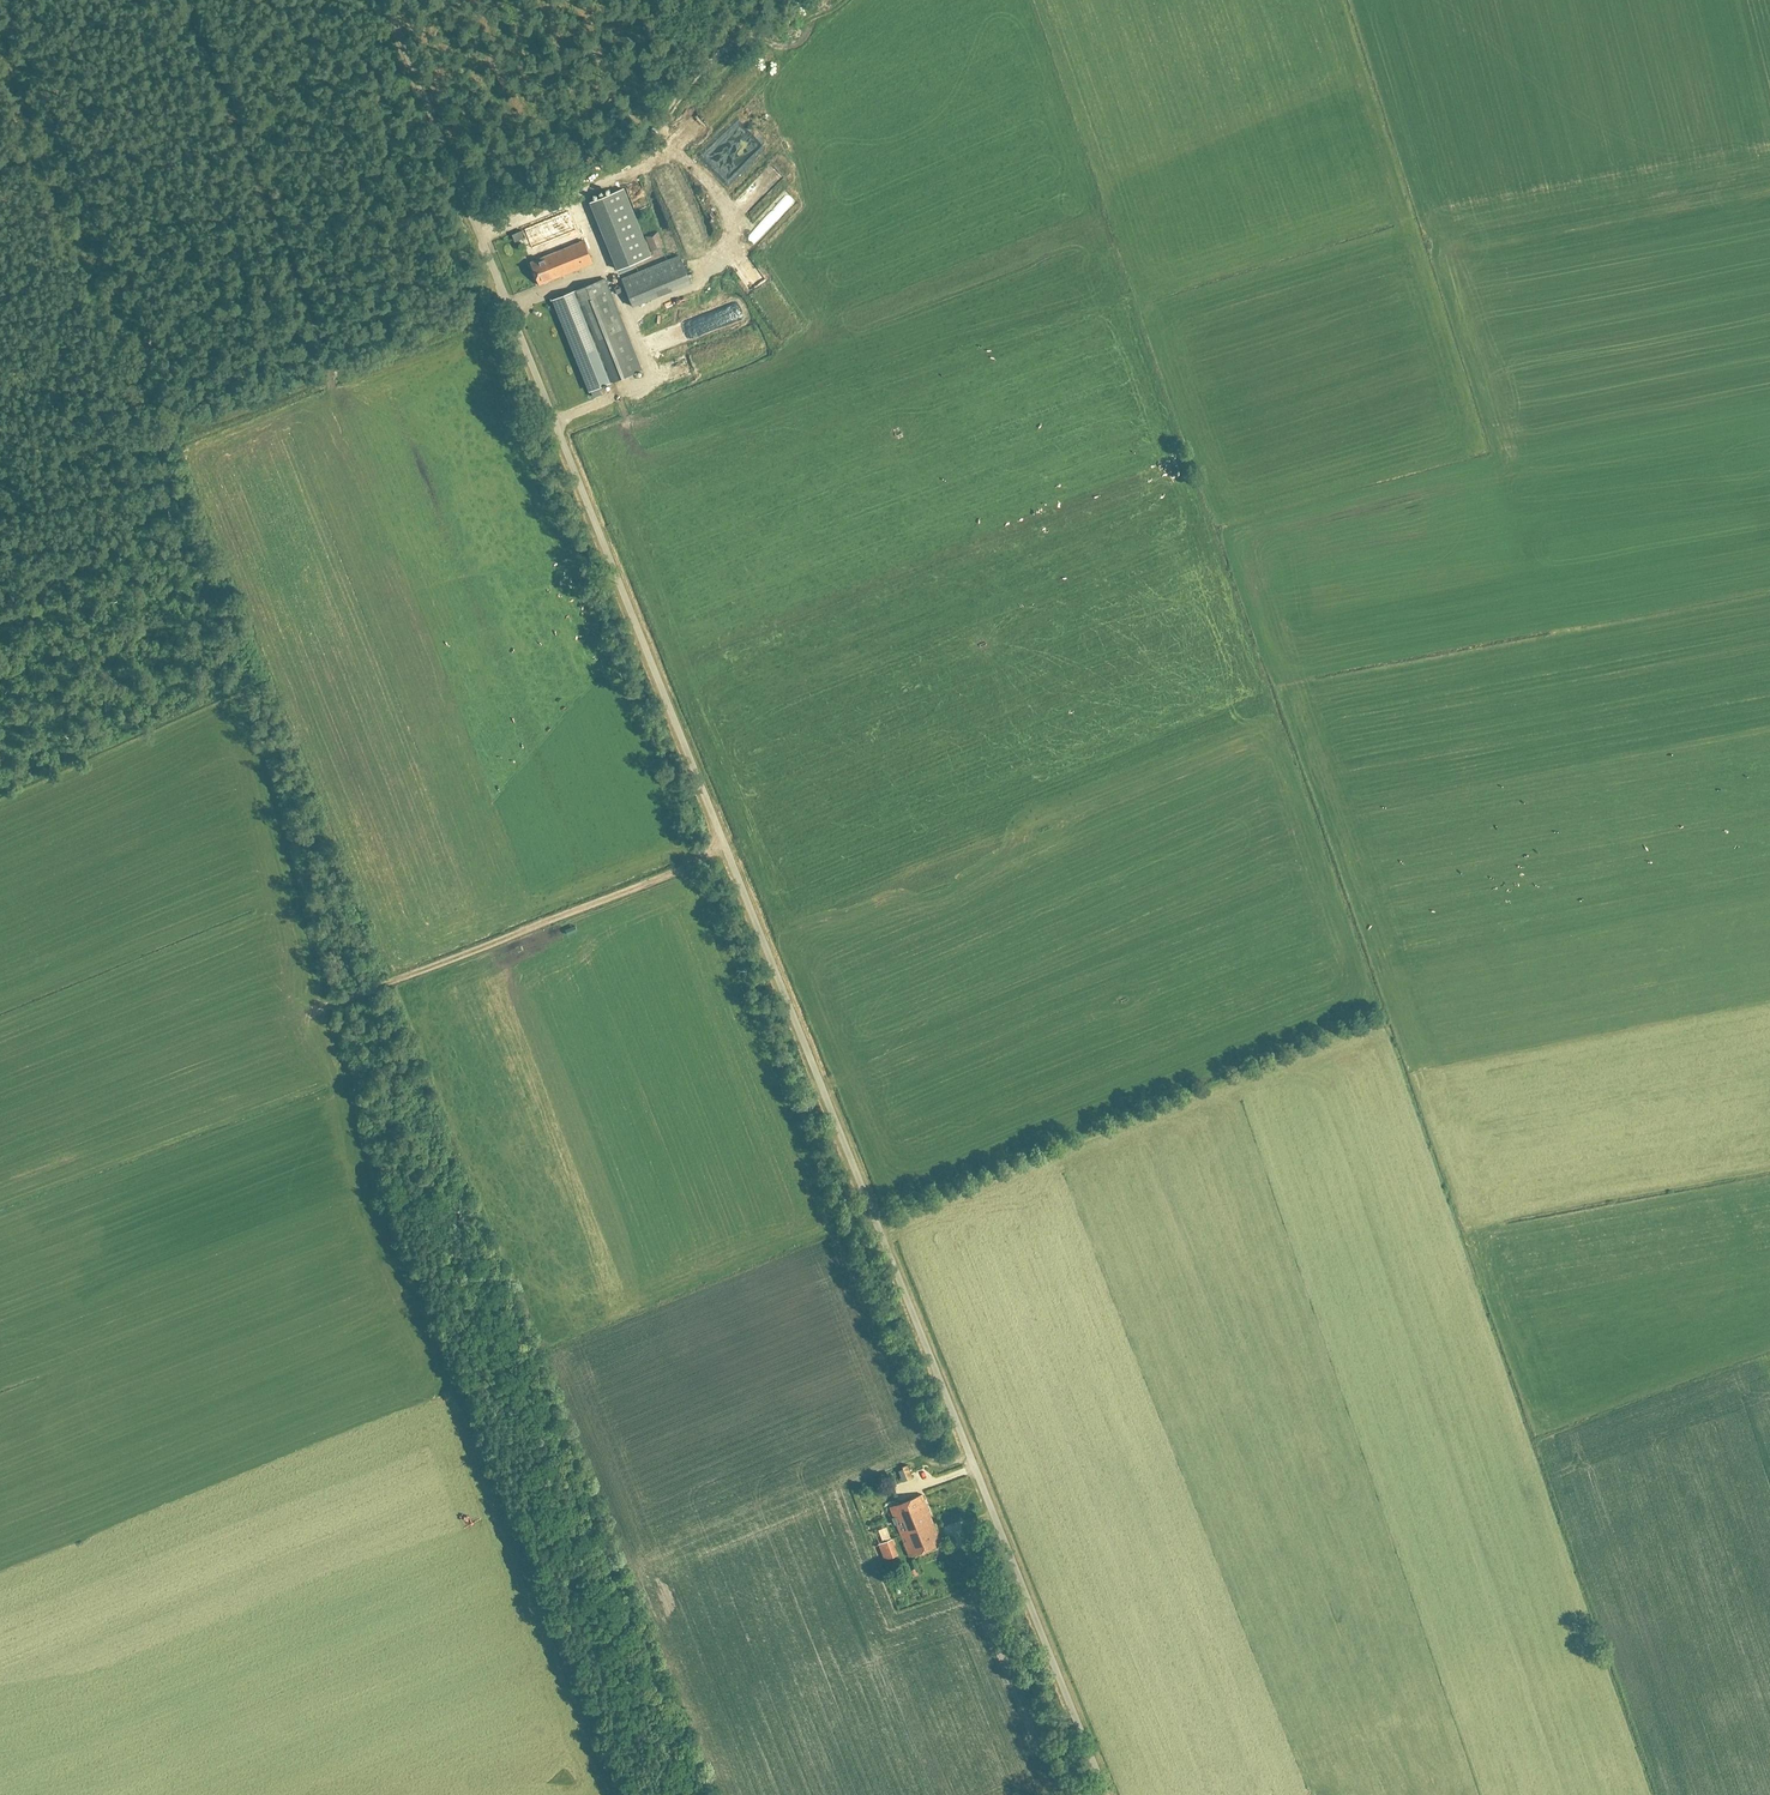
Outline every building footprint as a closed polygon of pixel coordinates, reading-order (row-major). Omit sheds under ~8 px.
[(734,184),(763,152),(750,140),(749,141),(734,127),(706,159),(734,184)] [(604,236),(615,265),(617,270),(652,255),(625,187),(590,202),(604,236)] [(523,228),(531,246),(575,229),(568,210),(523,228)] [(664,246),(658,231),(646,236),(651,251),(664,246)] [(584,240),(530,261),(538,283),(593,262),(584,240)] [(691,283),(679,254),(621,278),(632,306),(691,283)] [(764,295),(774,289),(766,276),(756,282),(764,295)] [(604,278),(567,293),(555,298),(592,389),(641,369),(604,278)] [(748,337),(753,350),(761,347),(756,334),(748,337)] [(671,363),(673,369),(682,366),(680,359),(671,363)] [(902,1466),(908,1479),(913,1477),(908,1464),(902,1466)] [(922,1494),(890,1506),(909,1556),(941,1543),(922,1494)] [(898,1554),(892,1538),(878,1543),(885,1559),(898,1554)] [(913,1569),(916,1575),(921,1572),(918,1566),(913,1569)]
